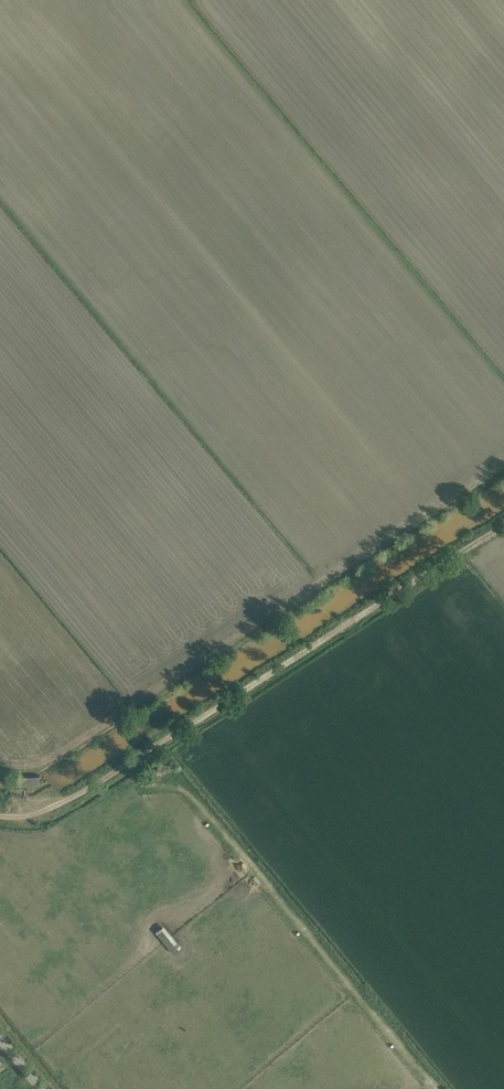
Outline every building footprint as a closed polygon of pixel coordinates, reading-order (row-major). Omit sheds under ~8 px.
[(17,777),(9,777),(13,779),(16,779),(16,782),(17,785),(23,786),(27,786),(27,790),(32,790),(33,789),(33,786),(35,785),(39,784),(40,781),(38,778),(40,776),(41,776),(40,775),(17,777)] [(164,925),(156,932),(173,953),(181,946),(164,925)]
